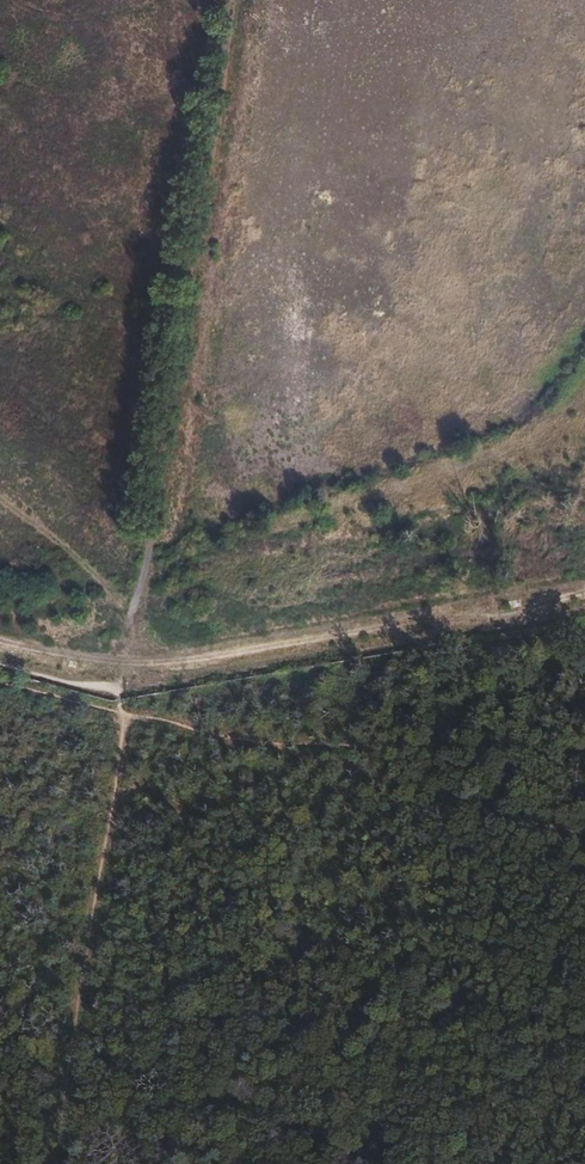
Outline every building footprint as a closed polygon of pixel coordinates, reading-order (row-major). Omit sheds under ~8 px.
[(509,609),(522,606),(521,598),(508,601),(509,609)]
